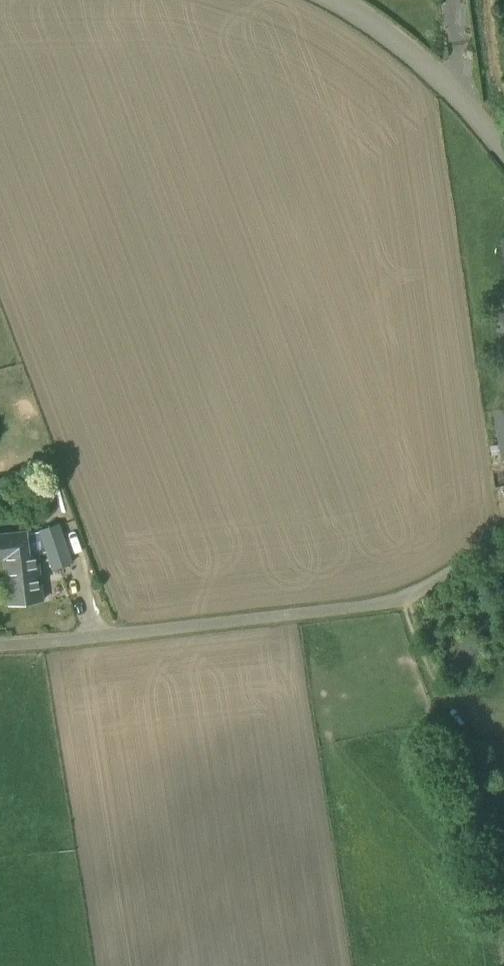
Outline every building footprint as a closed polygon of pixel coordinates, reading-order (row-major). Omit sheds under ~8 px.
[(493,410),(495,424),(503,423),(503,409),(493,410)] [(71,563),(59,524),(39,530),(39,532),(46,553),(51,569),(71,563)] [(0,533),(0,558),(2,558),(7,604),(41,600),(37,554),(46,553),(39,532),(26,533),(26,531),(0,533)]
